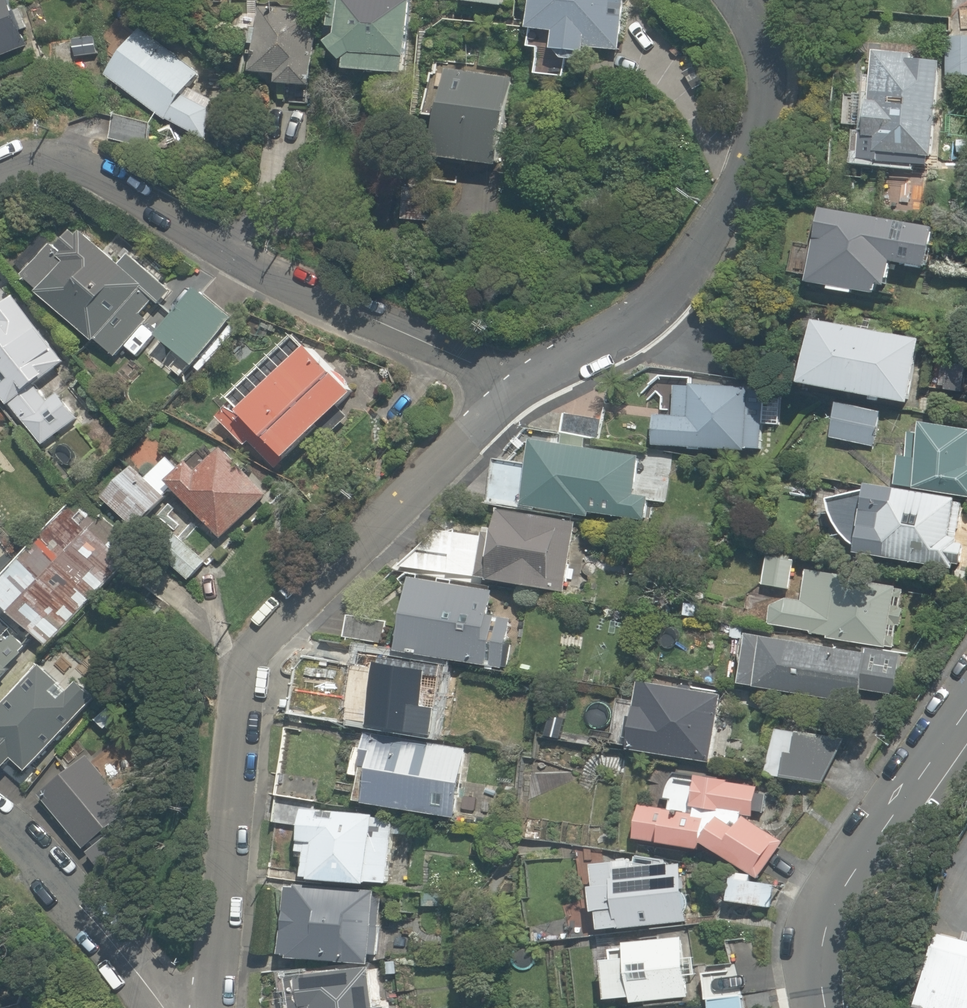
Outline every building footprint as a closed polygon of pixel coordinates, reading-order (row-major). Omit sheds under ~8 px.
[(30,41),(14,0),(0,0),(0,53),(30,41)] [(332,70),(400,73),(404,0),(335,0),(332,70)] [(529,27),(552,29),(551,47),(623,53),(627,1),(619,0),(532,0),(529,27)] [(274,84),(310,86),(313,9),(260,6),(257,73),(274,73),(274,84)] [(140,28),(106,74),(157,116),(194,134),(213,102),(189,89),(201,72),(140,28)] [(947,37),(944,76),(966,77),(966,38),(947,37)] [(873,50),(863,162),(907,166),(908,154),(928,156),(937,56),(873,50)] [(441,117),(436,160),(503,168),(512,79),(428,70),(423,115),(441,117)] [(808,282),(827,285),(826,291),(876,298),(878,286),(888,287),(892,261),(929,266),(933,240),(908,236),(909,223),(818,210),(808,282)] [(118,268),(77,231),(59,252),(49,243),(23,273),(120,360),(149,327),(139,319),(153,303),(162,312),(175,298),(128,257),(118,268)] [(236,321),(197,291),(160,340),(199,369),(236,321)] [(17,303),(0,316),(0,392),(44,448),(83,418),(49,374),(63,363),(17,303)] [(838,312),(835,326),(812,322),(802,383),(911,402),(921,341),(878,334),(880,320),(838,312)] [(351,390),(302,343),(239,408),(288,455),(351,390)] [(742,453),(742,448),(763,450),(767,402),(757,401),(758,389),(747,388),(673,381),(670,415),(653,414),(650,445),(742,453)] [(878,410),(837,404),(832,441),(873,447),(878,410)] [(923,425),(916,493),(966,498),(966,430),(923,425)] [(490,465),(487,508),(591,516),(591,512),(646,516),(647,501),(665,503),(668,460),(647,458),(639,458),(640,455),(588,451),(588,443),(529,439),(526,468),(490,465)] [(132,463),(100,498),(133,530),(174,487),(227,537),(266,495),(217,448),(195,471),(186,463),(179,470),(160,452),(141,472),(132,463)] [(956,500),(864,489),(824,502),(857,554),(856,559),(958,570),(962,539),(952,538),(956,500)] [(169,500),(156,514),(174,532),(188,517),(169,500)] [(80,504),(0,585),(0,605),(45,649),(135,558),(80,504)] [(573,523),(493,512),(490,535),(484,535),(478,579),(563,591),(573,523)] [(173,532),(156,552),(188,581),(206,561),(174,533),(173,532)] [(18,557),(0,538),(0,573),(18,557)] [(796,557),(768,553),(762,585),(791,590),(796,557)] [(771,600),(767,627),(886,644),(895,583),(805,570),(801,604),(771,600)] [(402,654),(506,667),(511,620),(489,617),(492,591),(411,581),(402,654)] [(26,644),(0,621),(0,673),(26,644)] [(743,638),(737,685),(856,702),(857,692),(894,698),(899,661),(743,638)] [(372,726),(433,735),(436,710),(424,708),(429,671),(380,664),(372,726)] [(21,782),(95,697),(76,681),(67,692),(36,665),(0,707),(0,763),(21,782)] [(642,715),(629,713),(624,750),(708,762),(718,691),(647,681),(642,715)] [(766,776),(821,783),(842,739),(771,730),(766,776)] [(467,750),(350,733),(345,769),(362,772),(357,805),(457,819),(467,750)] [(640,804),(634,838),(700,850),(702,840),(756,877),(779,843),(749,821),(751,810),(762,812),(766,793),(756,791),(757,785),(673,770),(666,808),(640,804)] [(64,776),(40,794),(82,849),(106,831),(64,776)] [(391,817),(303,807),(297,852),(307,853),(303,880),(383,889),(391,817)] [(154,834),(138,813),(84,852),(100,873),(154,834)] [(631,861),(591,865),(597,930),(687,922),(682,864),(632,868),(631,861)] [(727,872),(724,904),(774,909),(776,882),(749,880),(749,874),(727,872)] [(276,955),(371,960),(372,955),(377,955),(380,895),(279,890),(276,955)] [(600,943),(606,1000),(627,997),(628,1004),(693,996),(685,933),(600,943)] [(938,934),(919,1007),(966,1007),(966,942),(938,934)] [(368,967),(292,978),(297,1007),(374,1007),(368,967)] [(707,1007),(747,1007),(745,989),(705,994),(707,1007)]
